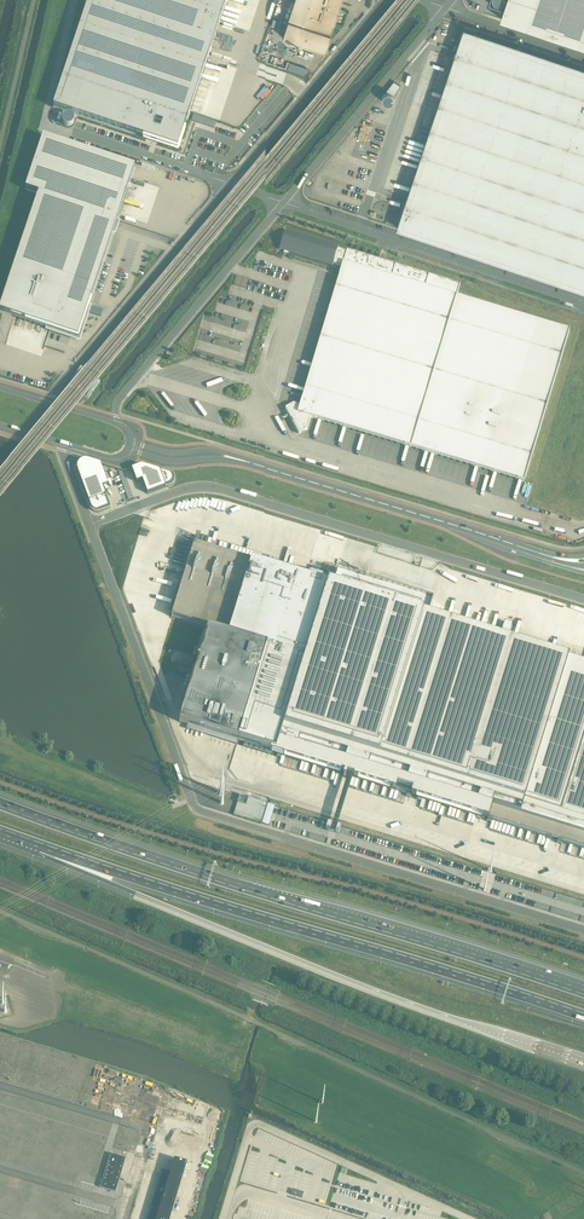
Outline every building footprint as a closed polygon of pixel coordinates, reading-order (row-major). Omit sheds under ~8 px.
[(54,108),(178,149),(227,0),(82,0),(89,2),(54,108)] [(282,36),(290,39),(288,42),(302,47),(303,43),(325,50),(342,0),(294,0),(282,36)] [(501,18),(565,40),(578,0),(507,0),(501,18)] [(565,40),(583,46),(583,0),(578,0),(565,40)] [(397,228),(583,290),(583,66),(464,26),(397,228)] [(289,62),(286,69),(304,75),(307,68),(289,62)] [(0,310),(0,312),(51,330),(60,303),(86,312),(135,168),(43,137),(26,190),(39,194),(0,310)] [(285,232),(286,231),(285,231),(279,250),(280,250),(280,249),(332,265),(332,266),(333,266),(333,264),(341,267),(299,406),(293,404),(285,409),(292,421),(299,434),(307,430),(311,418),(524,482),(569,331),(562,329),(463,299),(456,297),(460,284),(346,250),(346,251),(338,248),(338,247),(338,246),(338,247),(285,232)] [(77,468),(77,470),(77,471),(78,472),(91,508),(92,510),(94,512),(96,513),(98,513),(100,513),(111,509),(103,488),(109,486),(101,465),(88,461),(87,461),(85,461),(84,461),(83,461),(81,462),(80,463),(79,464),(78,465),(78,467),(77,468)] [(140,467),(132,470),(137,484),(143,481),(148,495),(166,488),(170,487),(171,486),(172,485),(173,485),(174,484),(174,482),(174,481),(174,480),(174,479),(174,478),(173,477),(172,476),(171,475),(170,475),(144,467),(143,467),(142,467),(141,467),(140,467)] [(171,617),(208,628),(179,722),(583,847),(583,664),(507,640),(512,625),(504,623),(499,638),(427,616),(432,600),(337,571),(333,586),(323,584),(326,575),(310,570),(307,579),(194,544),(171,617)] [(267,803),(240,795),(233,815),(261,824),(267,803)] [(126,1159),(110,1154),(100,1188),(116,1192),(126,1159)] [(147,1218),(170,1218),(187,1163),(174,1160),(170,1173),(161,1170),(147,1218)]
